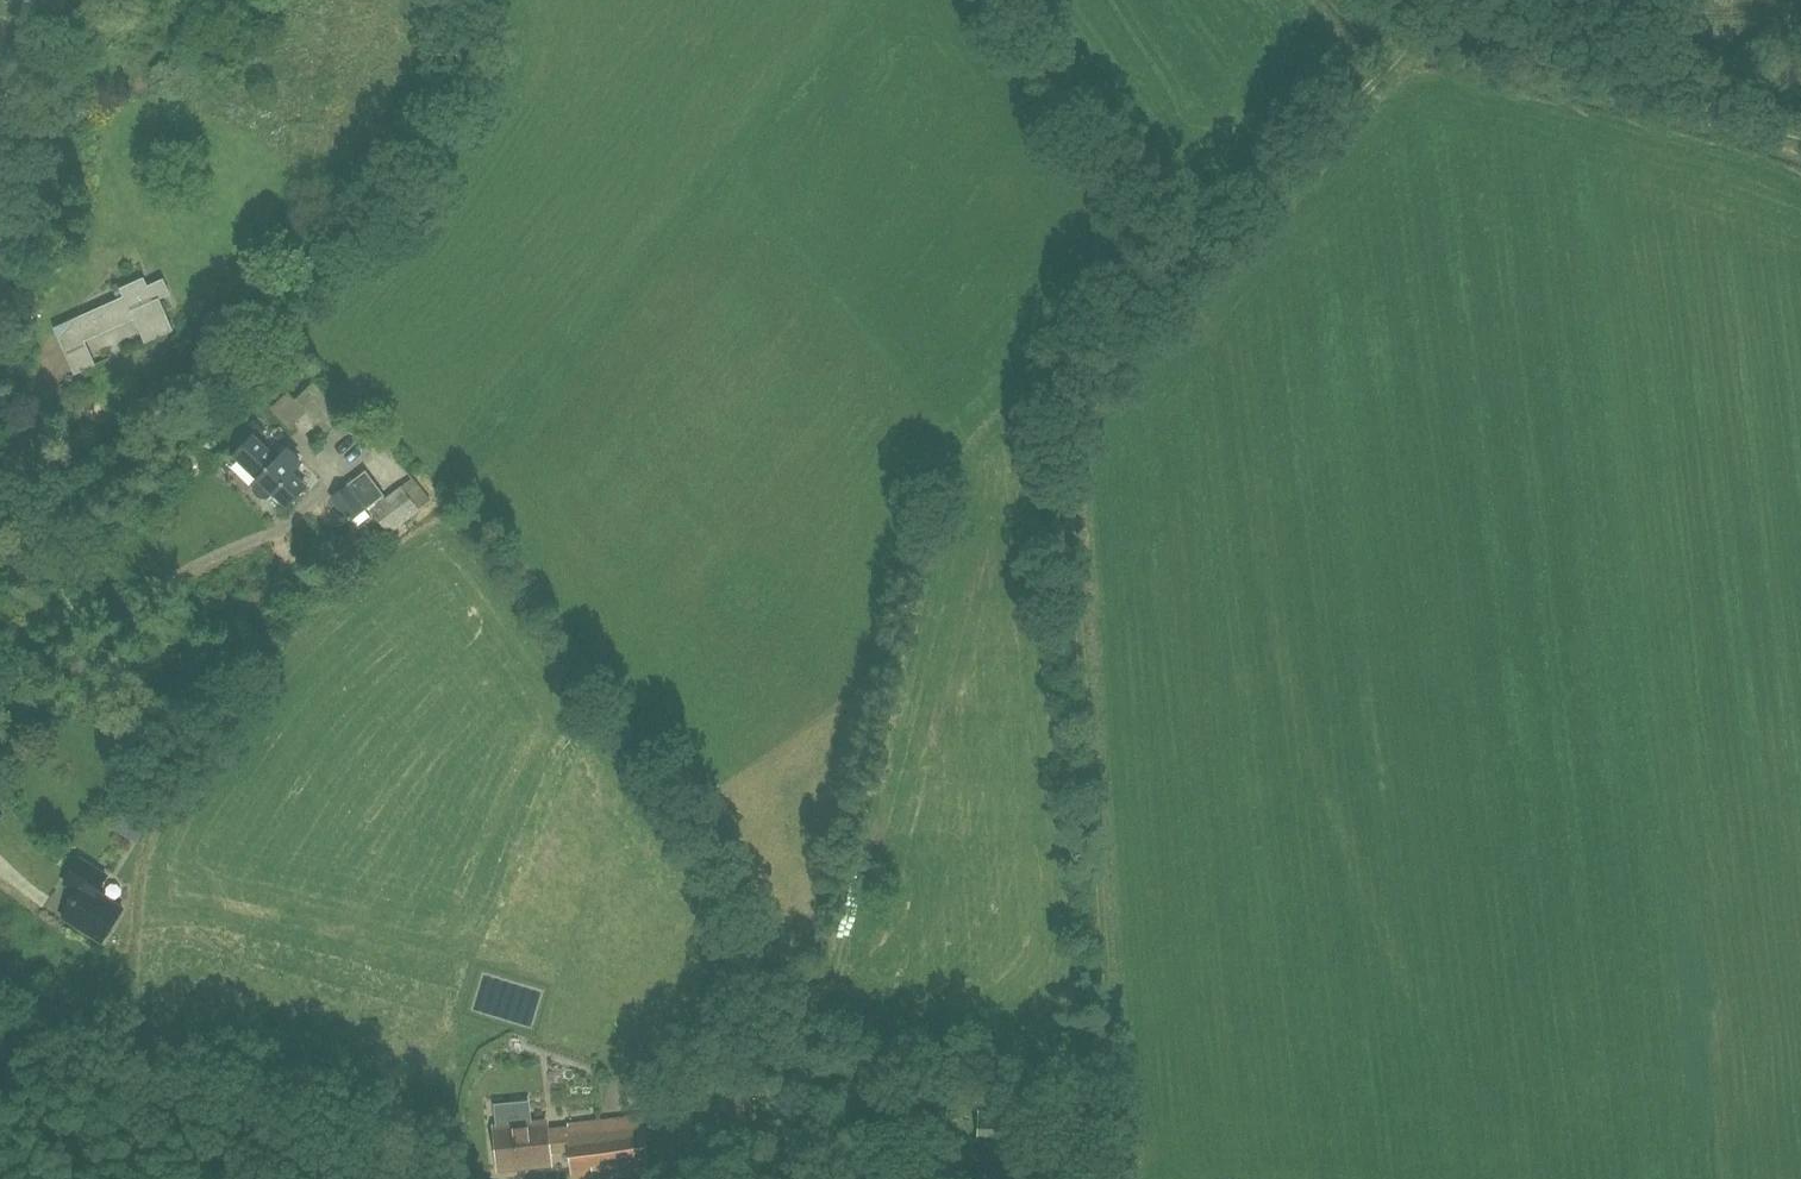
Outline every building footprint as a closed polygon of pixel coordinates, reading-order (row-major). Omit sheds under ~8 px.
[(160,300),(171,295),(167,288),(168,288),(164,279),(148,286),(144,278),(120,289),(123,297),(54,328),(75,376),(96,366),(86,342),(135,320),(145,344),(174,331),(160,300)] [(288,507),(306,487),(291,473),(301,463),(286,450),(277,460),(252,437),(233,457),(258,480),(253,486),(255,493),(260,498),(267,499),(273,494),(288,507)] [(356,529),(372,516),(389,537),(421,511),(419,509),(431,502),(412,478),(386,498),(366,472),(330,499),(349,525),(351,522),(356,529)] [(103,941),(123,909),(96,892),(107,876),(80,859),(65,882),(80,892),(64,917),(103,941)] [(1019,1141),(1019,1110),(978,1109),(977,1140),(1019,1141)] [(549,1151),(570,1148),(574,1178),(597,1178),(647,1172),(639,1118),(546,1131),(545,1123),(495,1130),(500,1171),(551,1164),(549,1151)]
